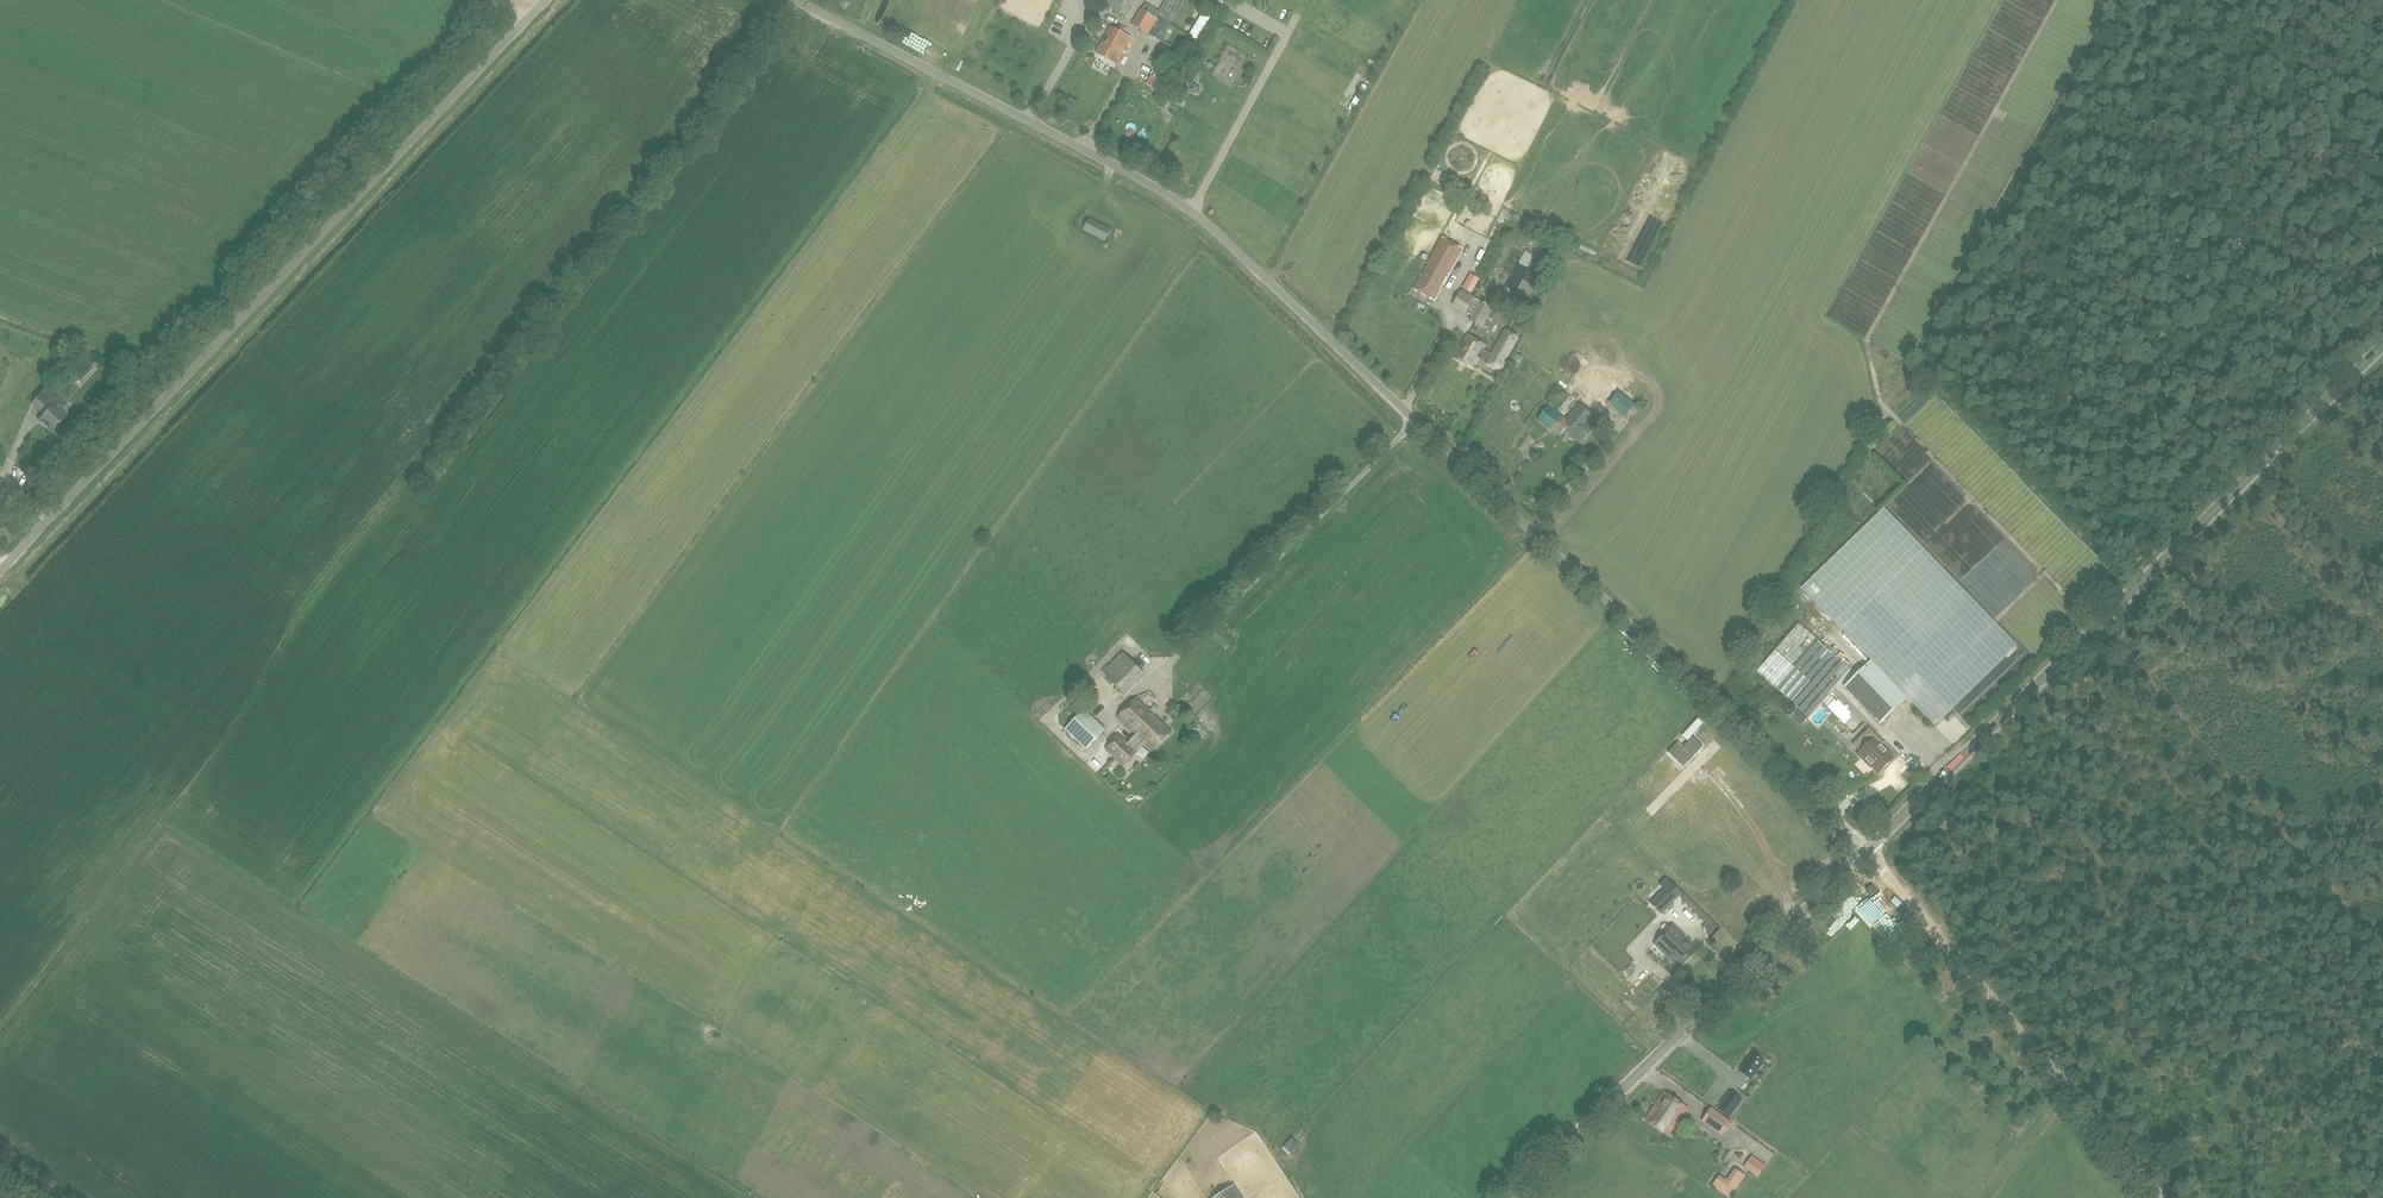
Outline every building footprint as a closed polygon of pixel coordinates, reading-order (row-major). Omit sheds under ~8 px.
[(1104,5),(1126,18),(1135,1),(1136,0),(1107,0),(1104,5)] [(1131,24),(1160,41),(1183,3),(1184,0),(1166,0),(1160,12),(1146,4),(1142,10),(1140,9),(1131,24)] [(1200,18),(1189,36),(1197,41),(1208,22),(1200,18)] [(1116,64),(1130,38),(1110,27),(1096,53),(1116,64)] [(1159,45),(1150,62),(1161,68),(1170,51),(1159,45)] [(1104,242),(1110,229),(1089,218),(1082,230),(1104,242)] [(1434,301),(1442,287),(1440,287),(1447,274),(1449,275),(1463,249),(1442,237),(1428,263),(1429,264),(1422,276),(1421,276),(1413,289),(1421,293),(1427,296),(1426,296),(1434,301)] [(1469,256),(1480,260),(1485,246),(1474,242),(1469,256)] [(1474,285),(1481,289),(1484,284),(1491,287),(1494,281),(1479,274),(1474,285)] [(1484,285),(1480,295),(1487,298),(1491,288),(1484,285)] [(1458,292),(1453,300),(1466,308),(1467,306),(1473,310),(1479,298),(1474,295),(1471,299),(1458,292)] [(1482,327),(1492,308),(1479,300),(1468,320),(1482,327)] [(1500,370),(1518,337),(1505,330),(1492,354),(1482,348),(1484,344),(1467,335),(1455,358),(1472,368),(1477,357),(1482,360),(1483,357),(1489,360),(1487,363),(1500,370)] [(1639,400),(1595,364),(1576,386),(1621,422),(1639,400)] [(1669,378),(1661,392),(1676,401),(1684,388),(1669,378)] [(52,431),(67,415),(62,410),(68,404),(56,392),(48,386),(31,404),(44,416),(40,420),(52,431)] [(1566,410),(1572,401),(1567,397),(1560,406),(1566,410)] [(1585,430),(1595,416),(1577,403),(1565,419),(1548,406),(1537,420),(1560,437),(1564,431),(1580,443),(1588,432),(1585,430)] [(2104,582),(1970,436),(1943,461),(2077,607),(2104,582)] [(1935,725),(2016,645),(1884,509),(1802,588),(1872,660),(1844,687),(1880,724),(1907,697),(1935,725)] [(1807,717),(1850,669),(1798,623),(1755,671),(1807,717)] [(1125,695),(1145,674),(1122,650),(1102,671),(1125,695)] [(1135,751),(1144,742),(1153,751),(1171,732),(1136,698),(1117,717),(1136,735),(1128,744),(1119,735),(1105,748),(1122,765),(1136,752),(1135,751)] [(1086,749),(1105,729),(1084,709),(1065,728),(1086,749)] [(1798,712),(1794,709),(1789,715),(1792,718),(1791,719),(1800,726),(1807,718),(1798,711),(1798,712)] [(1814,725),(1825,735),(1838,721),(1828,711),(1814,725)] [(1879,774),(1894,759),(1874,738),(1858,754),(1879,774)] [(1682,894),(1672,883),(1672,884),(1665,890),(1652,904),(1661,914),(1682,894)] [(1876,891),(1871,885),(1865,890),(1870,896),(1876,891)] [(1732,912),(1726,918),(1737,929),(1749,917),(1744,912),(1747,910),(1744,906),(1735,915),(1732,912)] [(1695,912),(1684,916),(1690,933),(1709,926),(1705,916),(1697,919),(1695,912)] [(1679,969),(1698,951),(1673,925),(1654,943),(1679,969)] [(1613,960),(1624,972),(1635,962),(1624,950),(1613,960)] [(1765,1062),(1752,1052),(1738,1070),(1751,1081),(1761,1068),(1765,1062)] [(1730,1072),(1725,1075),(1734,1088),(1739,1085),(1730,1072)] [(1729,1117),(1741,1100),(1730,1092),(1718,1108),(1718,1109),(1723,1112),(1729,1117)] [(1668,1134),(1686,1108),(1665,1093),(1646,1120),(1668,1134)] [(1716,1129),(1724,1117),(1711,1109),(1703,1120),(1716,1129)] [(1759,1177),(1766,1166),(1752,1156),(1745,1167),(1759,1177)] [(1746,1176),(1735,1168),(1727,1180),(1720,1175),(1712,1186),(1729,1197),(1730,1197),(1746,1176)] [(1218,1197),(1241,1197),(1234,1187),(1218,1197)]
